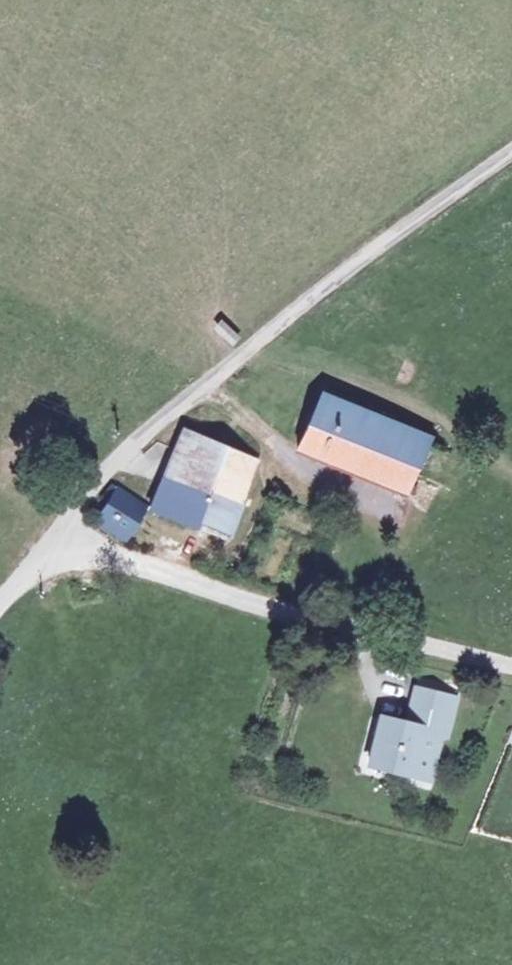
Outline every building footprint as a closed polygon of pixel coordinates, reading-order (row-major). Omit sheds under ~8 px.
[(222,319),(214,327),(232,344),(240,336),(222,319)] [(431,447),(323,405),(299,461),(408,504),(431,447)] [(186,445),(177,463),(166,489),(153,518),(228,550),(260,473),(186,445)] [(166,489),(177,463),(156,455),(136,477),(166,489)] [(146,513),(112,498),(102,510),(108,514),(96,534),(124,551),(146,513)] [(408,728),(417,690),(405,687),(395,725),(408,728)] [(447,697),(417,690),(408,728),(395,725),(371,719),(361,756),(384,763),(382,770),(422,779),(433,735),(437,736),(447,697)]
